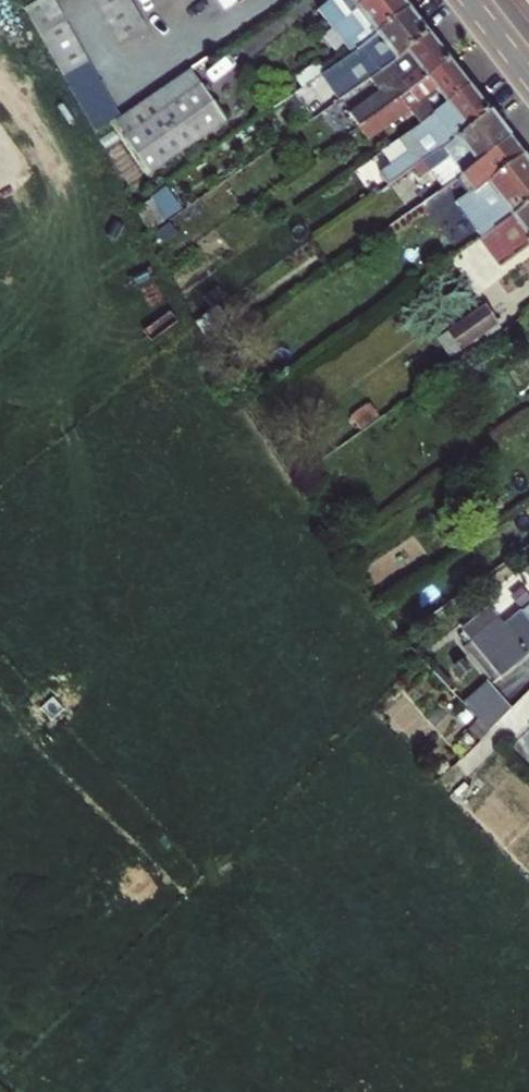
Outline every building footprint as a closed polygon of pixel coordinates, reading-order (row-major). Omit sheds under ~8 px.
[(95,131),(125,114),(57,0),(35,0),(21,8),(95,131)] [(126,42),(151,27),(135,0),(101,0),(126,42)] [(316,8),(347,53),(379,30),(409,9),(402,0),(328,0),(316,8)] [(347,53),(340,57),(353,76),(338,87),(345,96),(369,79),(397,59),(379,30),(347,53)] [(410,90),(451,61),(430,36),(397,59),(369,79),(378,91),(389,83),(399,98),(410,90)] [(325,68),(338,87),(353,76),(340,57),(325,68)] [(470,86),(451,61),(410,90),(417,101),(435,89),(446,104),(470,86)] [(311,63),(294,75),(300,85),(317,73),(311,63)] [(347,113),(357,127),(399,98),(389,83),(378,91),(347,113)] [(470,86),(446,104),(411,128),(422,146),(416,150),(424,161),(491,113),(470,86)] [(399,98),(357,127),(367,141),(409,111),(399,98)] [(491,113),(424,161),(413,168),(420,178),(450,158),(462,174),(511,139),(491,113)] [(511,139),(462,174),(438,191),(451,209),(471,195),(496,230),(528,207),(528,161),(511,139)] [(240,170),(231,177),(244,195),(253,189),(240,170)] [(480,241),(500,269),(528,248),(528,207),(496,230),(480,241)] [(448,331),(460,349),(499,322),(487,304),(448,331)] [(195,322),(213,349),(234,336),(216,309),(195,322)] [(328,510),(317,517),(326,530),(336,523),(328,510)] [(521,575),(528,586),(528,568),(521,575)] [(501,676),(528,653),(528,607),(505,627),(492,611),(491,609),(464,630),(501,676)] [(466,707),(489,733),(516,706),(494,683),(466,707)]
